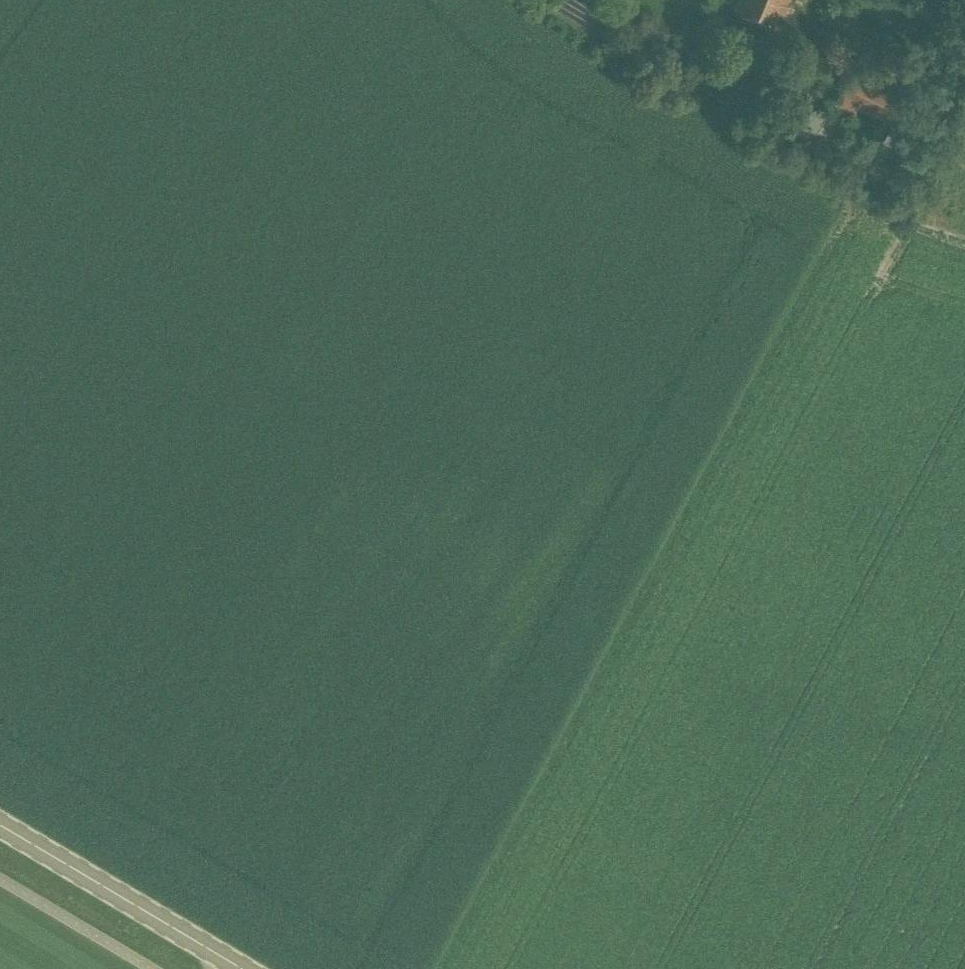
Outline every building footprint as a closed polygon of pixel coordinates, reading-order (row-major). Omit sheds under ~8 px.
[(789,5),(786,4),(788,0),(740,0),(737,8),(743,14),(779,29),(789,5)] [(892,122),(907,92),(855,66),(835,106),(853,115),(857,106),(889,122),(889,121),(892,122)] [(830,112),(805,95),(804,95),(789,118),(815,135),(830,112)] [(893,123),(879,151),(893,158),(901,142),(902,143),(909,130),(893,123)]
